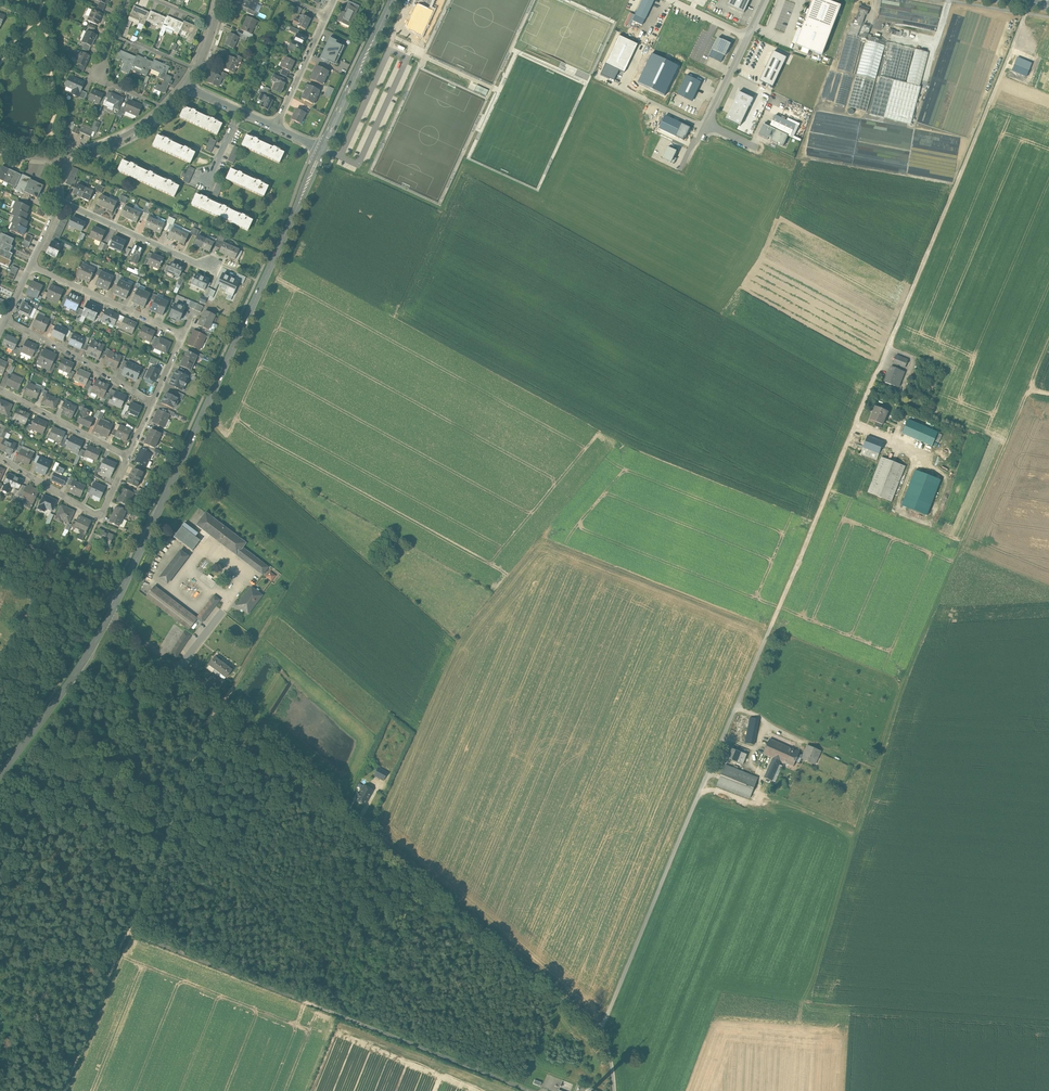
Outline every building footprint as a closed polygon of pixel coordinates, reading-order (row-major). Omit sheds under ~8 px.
[(252,0),(245,0),(242,6),(248,9),(254,12),(254,11),(258,3),(252,0)] [(632,21),(642,26),(655,0),(654,0),(642,0),(632,21)] [(730,4),(746,11),(752,0),(732,0),(730,4)] [(826,0),(813,0),(810,9),(808,15),(796,45),(823,55),(841,6),(826,0)] [(879,19),(935,29),(937,18),(926,17),(926,19),(920,18),(922,11),(895,6),(895,2),(896,2),(896,0),(882,0),(879,19)] [(106,6),(99,3),(97,8),(103,11),(106,6)] [(349,6),(346,13),(342,11),(337,21),(350,27),(353,20),(352,19),(357,9),(349,6)] [(859,11),(856,19),(854,19),(848,34),(857,37),(859,33),(861,26),(861,27),(866,14),(867,14),(869,9),(860,6),(858,11),(859,11)] [(150,13),(137,7),(135,12),(132,11),(130,15),(140,20),(139,20),(140,20),(139,24),(144,26),(146,21),(148,16),(150,13)] [(302,9),(296,7),(294,12),(299,15),(302,9)] [(102,14),(93,10),(88,20),(97,24),(102,14)] [(166,18),(154,12),(151,18),(148,16),(146,21),(156,25),(157,26),(156,29),(161,31),(164,25),(166,18)] [(310,19),(302,15),(299,21),(294,19),(292,24),(305,30),(310,19)] [(258,21),(247,16),(241,30),(246,32),(251,34),(252,30),(254,25),(255,26),(258,21)] [(183,23),(170,18),(167,26),(174,29),(174,31),(179,33),(180,30),(183,23)] [(132,21),(128,19),(124,28),(129,30),(132,21)] [(199,28),(184,22),(183,23),(180,30),(189,34),(186,41),(192,44),(199,28)] [(96,35),(87,31),(82,42),(85,43),(91,46),(96,35)] [(244,35),(237,32),(236,36),(238,37),(238,38),(246,41),(248,37),(244,35)] [(236,36),(230,33),(224,44),(233,49),(238,38),(238,37),(236,36)] [(424,33),(420,42),(427,45),(431,35),(424,33)] [(863,34),(859,33),(857,37),(848,34),(847,34),(837,69),(856,74),(848,107),(866,112),(886,41),(871,37),(872,35),(864,33),(863,34)] [(305,38),(297,34),(293,44),(290,42),(287,49),(295,53),(298,47),(301,48),(305,38)] [(638,44),(619,35),(600,75),(613,81),(618,71),(624,73),(638,44)] [(341,47),(333,62),(327,60),(326,62),(321,59),(325,51),(324,50),(319,60),(327,64),(328,62),(335,65),(336,62),(337,62),(343,50),(342,49),(343,46),(336,43),(337,41),(329,37),(325,47),(326,48),(330,39),(335,42),(335,44),(341,47)] [(718,38),(709,57),(721,62),(730,44),(718,38)] [(335,42),(330,39),(326,48),(325,51),(321,59),(326,62),(327,60),(333,62),(341,47),(335,44),(335,42)] [(903,46),(889,42),(880,76),(894,80),(903,46)] [(91,46),(85,43),(82,49),(88,52),(91,46)] [(914,48),(904,46),(895,80),(905,82),(914,48)] [(929,52),(915,49),(906,83),(920,86),(929,52)] [(90,56),(75,50),(73,54),(79,57),(76,63),(79,64),(85,67),(90,56)] [(773,51),(760,80),(773,86),(787,57),(773,51)] [(136,57),(124,52),(119,61),(124,63),(121,71),(129,74),(133,65),(135,60),(136,57)] [(153,62),(140,56),(138,62),(135,60),(133,65),(143,69),(143,70),(142,74),(147,76),(150,69),(153,62)] [(234,59),(228,56),(223,68),(234,73),(236,68),(239,61),(234,59)] [(1017,57),(1012,71),(1027,77),(1032,64),(1017,57)] [(294,62),(286,58),(283,63),(283,64),(282,68),(290,71),(294,62)] [(170,67),(157,61),(153,70),(160,73),(158,78),(164,80),(166,75),(170,67)] [(328,72),(316,66),(310,79),(322,85),(328,72)] [(219,76),(211,72),(207,82),(218,87),(222,78),(222,77),(219,76)] [(854,77),(843,74),(835,103),(847,106),(854,77)] [(166,75),(164,80),(161,86),(157,84),(155,90),(163,93),(166,92),(169,85),(171,85),(173,81),(170,80),(172,77),(166,75)] [(687,75),(678,94),(692,101),(701,82),(687,75)] [(84,83),(70,77),(66,86),(73,89),(71,94),(78,97),(81,90),(84,83)] [(285,83),(277,80),(276,81),(277,82),(273,91),(280,94),(285,83)] [(319,91),(307,85),(301,99),(313,104),(319,91)] [(87,93),(81,90),(78,97),(84,100),(87,93)] [(103,94),(93,90),(89,100),(95,103),(96,101),(100,102),(102,96),(103,94)] [(739,92),(726,119),(740,126),(753,99),(739,92)] [(124,99),(111,93),(108,98),(107,101),(115,105),(114,108),(119,110),(120,106),(124,99)] [(273,101),(264,97),(260,107),(268,111),(273,101)] [(142,106),(129,100),(125,108),(124,110),(126,111),(137,116),(142,106)] [(125,108),(120,106),(119,110),(116,115),(121,117),(123,114),(124,115),(126,111),(124,110),(125,108)] [(213,119),(212,119),(211,119),(195,112),(196,111),(194,111),(193,110),(192,111),(184,107),(179,117),(217,135),(222,125),(214,121),(215,120),(213,119)] [(301,111),(296,109),(291,120),(300,124),(305,113),(301,111)] [(776,115),(770,127),(776,130),(771,140),(784,146),(789,135),(794,137),(799,126),(776,115)] [(665,116),(659,129),(683,140),(689,127),(665,116)] [(758,134),(771,140),(776,130),(770,127),(763,124),(758,134)] [(184,148),(168,141),(169,140),(167,139),(166,138),(165,139),(157,136),(152,146),(190,163),(195,153),(187,149),(188,148),(186,148),(184,147),(184,148)] [(273,148),(257,141),(258,140),(256,139),(255,138),(254,139),(246,136),(241,146),(279,163),(284,153),(276,149),(277,148),(275,148),(273,147),(273,148)] [(668,147),(663,158),(671,162),(676,151),(668,147)] [(172,182),(168,181),(168,182),(152,174),(153,173),(151,173),(150,172),(149,173),(133,166),(134,165),(132,164),(131,163),(130,164),(122,160),(118,171),(174,197),(179,187),(171,183),(172,182)] [(2,166),(0,170),(0,178),(4,180),(9,170),(2,166)] [(238,173),(230,169),(226,180),(264,197),(268,187),(260,183),(261,182),(259,181),(258,181),(257,182),(242,174),(242,173),(240,173),(239,172),(238,173)] [(21,175),(9,170),(4,180),(16,186),(21,175)] [(16,186),(14,190),(23,194),(24,194),(25,192),(30,195),(38,198),(44,186),(37,183),(38,182),(25,176),(25,177),(21,175),(16,186)] [(85,188),(77,185),(73,194),(78,196),(79,195),(82,196),(85,188)] [(93,192),(85,188),(82,196),(84,198),(84,199),(89,201),(93,192)] [(30,195),(25,192),(24,194),(23,194),(21,199),(27,202),(30,195)] [(204,197),(204,198),(196,194),(191,205),(248,231),(253,221),(245,217),(245,216),(243,215),(242,215),(226,208),(226,207),(225,207),(223,206),(223,207),(207,200),(207,199),(206,198),(204,197)] [(109,199),(101,195),(97,205),(102,207),(103,206),(105,207),(109,199)] [(117,203),(109,199),(105,207),(108,208),(108,210),(113,212),(117,203)] [(29,207),(16,202),(13,208),(15,209),(26,214),(29,207)] [(133,210),(125,206),(121,216),(129,219),(133,210)] [(26,214),(15,209),(12,215),(15,217),(24,221),(27,215),(26,214)] [(141,214),(133,210),(129,219),(137,223),(141,214)] [(24,221),(15,217),(12,223),(14,224),(24,229),(27,222),(24,221)] [(85,223),(73,217),(69,225),(82,230),(85,223)] [(157,221),(149,217),(147,222),(144,226),(150,229),(150,227),(153,229),(157,221)] [(167,221),(158,217),(157,221),(153,229),(156,230),(155,231),(160,234),(162,229),(165,223),(166,223),(167,221)] [(24,229),(14,224),(11,230),(23,236),(26,229),(24,229)] [(105,232),(94,227),(89,237),(101,242),(105,232)] [(181,232),(173,228),(168,237),(173,240),(174,238),(177,240),(181,232)] [(188,235),(181,232),(177,240),(180,241),(179,242),(184,245),(188,235)] [(61,236),(55,233),(52,240),(59,243),(60,244),(62,242),(59,240),(61,236)] [(2,234),(0,237),(0,241),(11,246),(14,239),(2,234)] [(206,239),(198,235),(194,245),(199,247),(199,246),(202,247),(206,239)] [(126,242),(114,236),(109,247),(121,252),(126,242)] [(214,243),(206,239),(202,247),(205,248),(204,250),(210,252),(214,243)] [(0,241),(0,248),(10,253),(13,246),(11,246),(0,241)] [(62,246),(52,241),(46,253),(56,258),(62,246)] [(231,246),(223,243),(219,252),(224,254),(225,253),(228,254),(231,246)] [(143,250),(134,245),(130,253),(139,258),(143,250)] [(236,247),(232,245),(231,246),(228,254),(230,256),(230,257),(235,259),(237,254),(240,256),(242,251),(239,250),(235,248),(236,247)] [(0,248),(0,249),(0,256),(10,260),(13,254),(10,253),(0,248)] [(163,259),(153,254),(150,260),(149,263),(159,268),(161,264),(162,264),(162,263),(162,262),(163,259)] [(0,256),(0,264),(8,267),(11,261),(10,260),(0,256)] [(183,268),(172,263),(170,266),(167,272),(171,274),(179,277),(181,272),(183,268)] [(81,268),(77,277),(83,280),(89,267),(83,264),(81,268)] [(95,270),(89,267),(83,280),(89,283),(93,274),(95,270)] [(241,278),(232,275),(232,276),(225,273),(221,281),(236,288),(241,278)] [(99,276),(95,285),(101,288),(107,276),(101,274),(100,274),(99,276)] [(209,280),(196,274),(194,279),(193,279),(193,280),(191,284),(204,290),(206,286),(209,287),(210,283),(208,282),(209,280)] [(113,279),(107,276),(101,288),(108,291),(112,282),(113,279)] [(43,286),(32,281),(26,294),(28,294),(34,297),(37,299),(43,286)] [(118,285),(114,293),(120,296),(125,285),(119,282),(118,285)] [(64,290),(51,285),(48,293),(47,296),(53,299),(53,301),(58,303),(64,290)] [(125,285),(120,296),(126,299),(130,290),(131,288),(131,287),(125,285)] [(136,293),(132,302),(138,305),(144,292),(138,289),(136,293)] [(216,293),(211,291),(208,297),(213,300),(216,293)] [(150,294),(144,292),(138,305),(144,307),(148,298),(150,295),(150,294)] [(74,295),(70,293),(68,296),(65,304),(64,306),(69,308),(69,306),(72,308),(73,310),(76,311),(78,308),(82,299),(76,296),(76,295),(74,295)] [(156,297),(154,301),(150,310),(156,313),(162,300),(156,297)] [(168,303),(162,300),(156,313),(162,316),(166,307),(168,303)] [(100,307),(88,301),(84,311),(82,315),(94,321),(100,307)] [(185,309),(175,304),(169,316),(179,321),(185,309)] [(203,306),(198,304),(195,310),(201,312),(203,306)] [(78,315),(75,321),(79,322),(82,315),(84,311),(81,309),(78,315)] [(119,315),(106,310),(102,320),(109,323),(110,324),(111,322),(114,324),(114,325),(119,315)] [(215,315),(205,311),(202,318),(212,323),(215,315)] [(50,320),(38,314),(33,326),(45,331),(48,323),(50,320)] [(137,324),(124,318),(120,328),(132,334),(137,324)] [(212,323),(202,318),(198,326),(205,328),(208,330),(212,323)] [(67,330),(56,325),(52,335),(63,340),(65,336),(67,330)] [(155,332),(143,326),(138,336),(150,342),(151,342),(153,336),(155,332)] [(202,334),(194,331),(188,345),(199,350),(205,336),(206,336),(202,334)] [(19,340),(7,334),(2,345),(6,347),(8,348),(13,351),(14,351),(16,347),(19,340)] [(85,340),(77,337),(78,336),(73,334),(69,344),(80,349),(81,349),(84,342),(85,340)] [(171,343),(160,338),(159,339),(156,345),(155,348),(166,353),(171,343)] [(37,346),(26,341),(23,348),(21,352),(32,357),(37,346)] [(87,352),(86,354),(92,357),(98,343),(92,341),(90,345),(87,352)] [(105,346),(98,343),(92,357),(99,359),(100,357),(102,351),(105,346)] [(56,355),(44,350),(38,364),(50,369),(53,363),(56,355)] [(107,356),(104,363),(110,366),(115,354),(109,352),(107,356)] [(193,354),(188,352),(187,355),(185,354),(182,362),(183,362),(181,366),(186,369),(190,371),(191,370),(197,356),(193,354)] [(121,357),(115,354),(110,366),(116,369),(119,362),(122,357),(121,357)] [(159,361),(151,357),(149,363),(156,366),(159,361)] [(905,359),(899,357),(896,364),(905,367),(908,360),(905,359)] [(74,364),(62,359),(58,368),(69,373),(70,373),(71,371),(74,364)] [(135,365),(127,362),(124,370),(122,374),(129,377),(135,365)] [(142,368),(135,365),(129,377),(136,380),(138,377),(142,368)] [(159,371),(150,367),(145,378),(154,382),(159,371)] [(904,371),(892,367),(889,376),(888,376),(885,382),(897,387),(904,371)] [(91,375),(79,369),(74,380),(86,385),(88,380),(91,375)] [(183,375),(176,371),(174,375),(172,378),(173,378),(170,385),(182,390),(183,386),(184,386),(186,381),(188,377),(183,375)] [(23,380),(11,374),(10,378),(9,378),(9,379),(6,385),(18,390),(23,380)] [(92,382),(88,380),(86,385),(84,388),(88,390),(90,385),(92,382)] [(103,383),(96,380),(93,387),(91,392),(97,395),(103,383)] [(35,386),(29,383),(24,394),(36,399),(40,392),(41,389),(40,390),(35,387),(35,386)] [(109,386),(103,383),(97,395),(103,397),(106,392),(109,386)] [(116,392),(110,390),(109,394),(107,398),(110,399),(112,397),(114,397),(116,392)] [(184,395),(176,391),(174,397),(177,398),(182,400),(184,395)] [(126,396),(120,394),(116,392),(114,397),(112,397),(110,399),(109,402),(121,407),(126,396)] [(174,397),(166,393),(161,403),(173,408),(177,398),(174,397)] [(46,394),(44,397),(42,403),(54,409),(58,400),(46,394)] [(0,400),(0,412),(7,415),(9,412),(12,405),(0,400)] [(77,407),(64,402),(62,408),(64,409),(62,413),(72,418),(77,407)] [(142,407),(131,403),(130,406),(127,411),(138,416),(142,407)] [(130,406),(126,405),(121,414),(124,415),(126,411),(127,411),(130,406)] [(888,411),(876,406),(870,419),(883,424),(888,411)] [(90,411),(83,408),(82,411),(77,422),(90,428),(94,419),(88,416),(90,411)] [(25,412),(17,409),(12,421),(16,422),(16,423),(17,423),(18,423),(24,426),(27,419),(26,418),(28,414),(26,413),(26,412),(25,412)] [(167,413),(159,410),(153,422),(163,427),(169,415),(169,414),(167,413)] [(48,423),(35,418),(32,425),(30,428),(31,428),(43,434),(48,423)] [(107,425),(100,422),(101,420),(100,420),(95,431),(107,437),(113,425),(108,423),(107,425)] [(938,432),(908,420),(902,434),(932,446),(938,432)] [(131,430),(120,425),(117,432),(115,436),(126,441),(131,430)] [(65,433),(53,427),(48,437),(60,443),(61,443),(63,439),(65,434),(65,433)] [(156,431),(151,429),(148,437),(158,441),(161,434),(161,433),(156,431)] [(884,443),(868,436),(861,453),(877,460),(884,443)] [(83,442),(71,437),(66,447),(78,452),(80,449),(83,442)] [(158,441),(148,437),(145,444),(150,446),(154,448),(155,448),(158,441)] [(3,440),(0,447),(0,450),(4,452),(4,451),(12,454),(16,444),(12,442),(11,444),(3,440)] [(101,452),(88,446),(86,451),(84,455),(85,455),(85,454),(88,456),(88,457),(97,461),(101,452)] [(21,449),(19,452),(16,460),(29,465),(33,455),(21,449)] [(147,452),(141,449),(135,462),(139,463),(139,464),(140,464),(146,467),(146,466),(149,467),(152,462),(149,461),(149,460),(149,461),(150,460),(149,459),(151,455),(152,454),(147,452)] [(906,467),(882,457),(867,492),(891,502),(906,467)] [(39,459),(37,463),(34,470),(45,475),(51,462),(45,459),(44,461),(39,459)] [(116,464),(105,459),(103,463),(100,468),(101,468),(107,471),(105,476),(110,478),(116,464)] [(58,467),(56,472),(55,471),(51,480),(63,486),(65,483),(66,479),(63,477),(63,479),(60,478),(62,475),(62,474),(64,470),(58,467)] [(143,472),(134,468),(127,483),(137,487),(143,472)] [(941,480),(916,470),(901,505),(927,515),(941,480)] [(22,480),(9,474),(5,484),(6,484),(3,489),(9,491),(11,486),(17,489),(18,489),(20,484),(22,480)] [(78,484),(73,482),(73,481),(71,486),(68,491),(81,496),(85,486),(79,483),(78,484)] [(105,488),(94,482),(92,487),(89,493),(100,498),(105,488)] [(20,484),(18,489),(17,489),(14,496),(18,497),(18,496),(23,485),(20,484)] [(35,489),(27,485),(26,487),(22,496),(28,499),(26,503),(28,504),(26,507),(31,509),(39,490),(35,489)] [(132,492),(123,488),(117,501),(122,503),(123,504),(123,503),(128,505),(130,500),(131,500),(134,493),(132,492)] [(57,501),(44,495),(38,509),(43,511),(45,507),(52,511),(57,501)] [(126,511),(116,507),(113,515),(122,519),(126,511)] [(70,514),(59,510),(54,521),(59,524),(60,520),(66,522),(70,514)] [(245,543),(206,513),(198,524),(236,555),(245,543)] [(122,519),(113,515),(109,522),(119,526),(122,519)] [(91,521),(79,516),(76,522),(74,526),(75,526),(74,528),(80,530),(79,532),(80,532),(78,537),(83,540),(91,521)] [(201,540),(182,526),(173,537),(192,551),(201,540)] [(105,534),(98,531),(97,534),(94,540),(95,540),(95,542),(97,543),(99,542),(103,543),(102,544),(103,545),(101,549),(106,551),(106,550),(107,547),(108,547),(111,540),(110,540),(112,535),(105,533),(105,534)] [(93,533),(88,544),(92,546),(95,540),(94,540),(97,534),(93,533)] [(390,552),(384,548),(380,555),(386,559),(390,552)] [(268,567),(246,550),(240,557),(262,574),(268,567)] [(180,551),(160,578),(167,583),(187,557),(180,551)] [(270,572),(267,577),(271,580),(275,575),(270,572)] [(197,619),(154,586),(146,596),(189,629),(197,619)] [(252,588),(238,605),(248,613),(262,595),(252,588)] [(214,596),(211,601),(215,604),(219,600),(214,596)] [(201,614),(197,618),(202,622),(205,617),(201,614)] [(184,631),(169,654),(176,658),(190,635),(184,631)] [(232,670),(215,657),(209,665),(214,669),(226,678),(232,670)] [(750,718),(747,737),(755,738),(759,720),(750,718)] [(755,738),(747,737),(745,743),(754,745),(755,738)] [(800,752),(770,739),(763,754),(767,755),(773,758),(781,761),(793,766),(798,757),(799,753),(800,752)] [(749,751),(733,744),(727,757),(743,764),(749,751)] [(821,751),(808,745),(805,750),(806,751),(804,756),(799,753),(798,757),(815,765),(821,751)] [(773,758),(764,777),(772,781),(781,761),(773,758)] [(758,778),(725,764),(716,785),(750,799),(758,778)] [(388,773),(378,767),(374,775),(383,781),(388,773)] [(373,790),(364,785),(362,789),(359,794),(357,793),(356,796),(357,797),(355,801),(364,806),(371,794),(373,790)] [(537,1074),(535,1079),(543,1082),(545,1077),(537,1074)] [(562,1081),(559,1090),(561,1090),(571,1090),(573,1085),(562,1081)]
